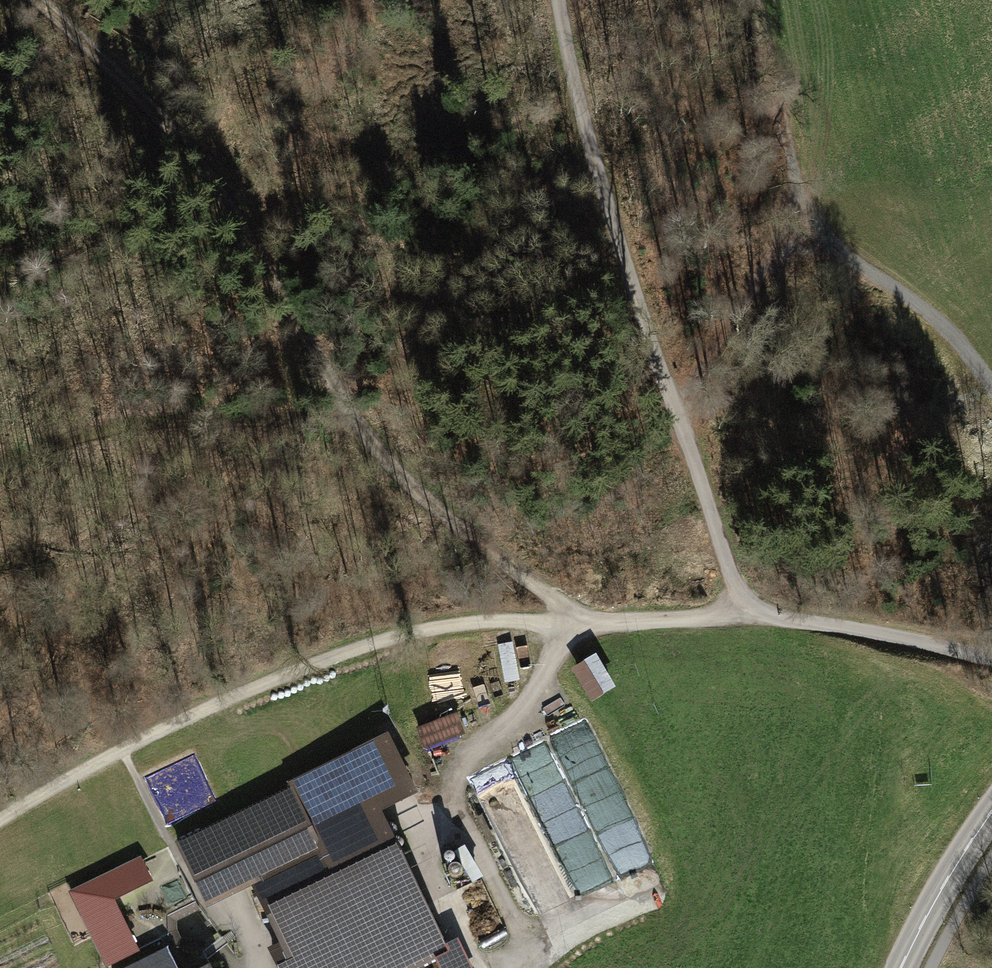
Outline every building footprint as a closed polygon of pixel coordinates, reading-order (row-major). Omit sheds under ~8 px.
[(426,750),(468,735),(460,713),(418,728),(426,750)] [(179,843),(204,895),(256,870),(290,944),(278,950),(276,957),(281,967),(415,967),(445,954),(374,809),(410,792),(386,742),(179,843)] [(126,890),(117,871),(71,893),(107,965),(134,951),(109,898),(126,890)] [(173,915),(194,906),(181,877),(160,886),(173,915)] [(196,913),(178,925),(195,950),(212,938),(196,913)] [(461,946),(445,954),(452,967),(472,967),(461,946)] [(133,967),(174,967),(166,952),(133,967)]
